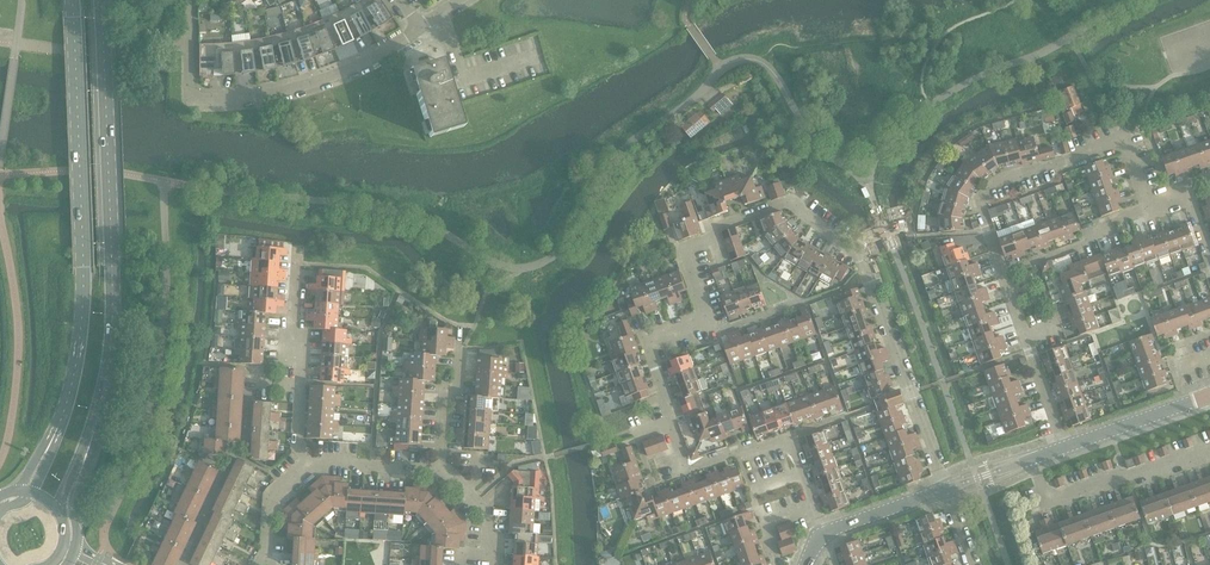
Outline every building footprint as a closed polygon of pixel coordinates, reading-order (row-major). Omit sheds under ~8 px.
[(356,4),(371,31),(389,21),(394,17),(382,0),(362,0),(356,4)] [(356,4),(339,12),(353,41),(371,31),(356,4)] [(279,6),(272,8),(274,16),(281,14),(279,6)] [(339,12),(322,20),(334,50),(353,41),(339,12)] [(322,20),(305,27),(315,57),(334,50),(322,20)] [(305,27),(287,32),(295,63),(315,57),(305,27)] [(287,32),(269,37),(275,68),(295,63),(287,32)] [(269,37),(250,40),(255,72),(275,68),(269,37)] [(250,40),(232,43),(235,75),(255,72),(250,40)] [(235,75),(232,43),(214,44),(199,44),(200,76),(214,76),(235,75)] [(443,60),(409,71),(430,137),(430,138),(464,127),(463,127),(464,127),(443,60)] [(1059,76),(1052,79),(1056,89),(1064,86),(1059,76)] [(1068,113),(1064,115),(1068,124),(1076,121),(1072,111),(1071,112),(1070,109),(1081,105),(1074,86),(1062,91),(1062,93),(1060,94),(1068,113)] [(723,94),(709,106),(714,112),(728,100),(723,94)] [(697,115),(706,126),(710,122),(701,111),(697,115)] [(1053,112),(1045,115),(1047,124),(1055,121),(1053,112)] [(706,126),(697,115),(683,127),(692,138),(706,126)] [(1066,128),(1070,139),(1077,136),(1073,125),(1066,128)] [(971,133),(965,137),(969,142),(975,138),(971,133)] [(1034,137),(1018,142),(1017,142),(1022,162),(1023,165),(1056,157),(1053,147),(1039,151),(1038,147),(1037,147),(1034,137)] [(965,138),(959,142),(962,147),(968,143),(965,138)] [(1017,138),(1004,142),(1010,165),(1012,164),(1013,166),(1017,165),(1016,163),(1022,162),(1017,142),(1018,142),(1017,138)] [(1059,141),(1062,155),(1070,153),(1066,139),(1059,141)] [(1199,144),(1207,167),(1209,166),(1209,141),(1199,144)] [(1004,142),(989,146),(999,168),(1004,167),(1004,168),(1008,167),(1007,166),(1010,165),(1004,142)] [(1199,144),(1187,149),(1193,167),(1199,165),(1201,169),(1207,167),(1199,144)] [(999,168),(989,146),(977,154),(990,174),(992,173),(993,174),(996,171),(996,170),(999,168)] [(1187,149),(1175,153),(1183,176),(1189,173),(1188,169),(1193,167),(1187,149)] [(1175,153),(1162,157),(1169,176),(1175,173),(1177,178),(1183,176),(1175,153)] [(990,174),(977,154),(964,163),(981,180),(985,178),(986,179),(989,176),(988,175),(990,174)] [(943,158),(939,163),(944,167),(948,162),(943,158)] [(1103,161),(1084,167),(1089,180),(1112,172),(1111,169),(1110,165),(1105,167),(1103,161)] [(944,167),(939,163),(935,168),(941,172),(944,167)] [(981,180),(964,163),(955,175),(975,189),(977,187),(978,188),(980,184),(979,184),(981,180)] [(1112,172),(1089,180),(1093,192),(1111,185),(1109,180),(1114,178),(1112,172)] [(738,175),(727,179),(734,199),(743,196),(752,177),(740,181),(738,175)] [(975,189),(955,175),(947,187),(969,198),(971,194),(972,195),(975,192),(974,191),(975,189)] [(752,177),(743,196),(746,205),(766,198),(762,186),(756,188),(752,177)] [(718,189),(706,193),(726,202),(734,199),(727,179),(716,183),(718,189)] [(691,180),(689,185),(699,190),(701,184),(691,180)] [(781,182),(774,185),(779,199),(786,196),(781,182)] [(779,199),(774,185),(767,187),(772,201),(779,199)] [(1111,185),(1093,192),(1098,204),(1120,196),(1118,190),(1113,191),(1111,185)] [(969,198),(947,187),(943,202),(966,208),(967,206),(968,206),(969,203),(968,202),(969,198)] [(726,202),(706,193),(710,205),(704,207),(709,219),(729,211),(726,202)] [(1120,196),(1098,204),(1102,217),(1120,210),(1118,204),(1123,202),(1120,196)] [(702,233),(700,226),(691,201),(685,203),(682,205),(687,218),(683,220),(674,224),(680,241),(702,233)] [(966,208),(943,202),(939,217),(963,219),(964,215),(965,215),(966,211),(965,211),(966,208)] [(783,211),(753,222),(758,236),(765,233),(765,234),(786,222),(785,218),(786,218),(785,214),(784,214),(783,211)] [(667,213),(660,216),(665,230),(672,227),(667,213)] [(1073,213),(1060,217),(1068,240),(1075,238),(1073,233),(1079,231),(1073,213)] [(963,219),(939,217),(940,232),(964,230),(964,227),(965,227),(964,223),(963,223),(963,219)] [(1060,217),(1048,221),(1055,240),(1060,237),(1062,242),(1068,240),(1060,217)] [(1048,221),(1036,226),(1044,249),(1050,246),(1049,242),(1055,240),(1048,221)] [(786,222),(765,234),(775,246),(793,230),(792,229),(793,228),(790,225),(789,225),(786,222)] [(1180,226),(1181,229),(1176,231),(1183,251),(1195,246),(1187,224),(1180,226)] [(1036,226),(1024,230),(1030,248),(1036,246),(1038,251),(1044,249),(1036,226)] [(722,233),(724,240),(738,235),(736,228),(722,233)] [(793,230),(775,246),(784,257),(800,239),(798,236),(798,235),(796,232),(795,232),(793,230)] [(1024,230),(1012,234),(1020,257),(1026,255),(1024,250),(1030,248),(1024,230)] [(1169,230),(1166,231),(1163,232),(1171,255),(1183,251),(1176,231),(1170,233),(1169,230)] [(1156,235),(1157,237),(1151,239),(1159,259),(1171,255),(1163,232),(1156,235)] [(1012,234),(999,239),(1005,257),(1012,255),(1013,259),(1020,257),(1012,234)] [(1143,234),(1137,236),(1146,264),(1159,259),(1151,239),(1145,242),(1143,234)] [(738,235),(724,240),(727,247),(741,242),(738,235)] [(1133,246),(1127,248),(1134,268),(1146,264),(1137,236),(1130,238),(1133,246)] [(259,247),(253,247),(252,260),(279,262),(279,255),(288,255),(288,249),(283,249),(284,242),(259,239),(259,247)] [(800,239),(784,257),(797,265),(809,244),(807,243),(808,242),(805,240),(804,241),(800,239)] [(741,242),(727,247),(729,253),(743,248),(741,242)] [(954,243),(940,248),(947,267),(967,260),(968,261),(970,260),(968,253),(965,254),(963,247),(957,250),(954,243)] [(809,244),(797,265),(808,272),(819,253),(814,250),(815,248),(809,244)] [(1120,247),(1117,249),(1114,250),(1122,272),(1134,268),(1127,248),(1121,250),(1120,247)] [(743,248),(729,253),(732,260),(746,256),(743,248)] [(1109,255),(1103,257),(1107,268),(1109,273),(1108,273),(1110,277),(1122,272),(1114,250),(1108,252),(1109,255)] [(751,257),(755,262),(760,258),(756,253),(751,257)] [(824,257),(819,253),(808,272),(820,278),(832,257),(826,254),(824,257)] [(1102,254),(1095,256),(1100,270),(1107,268),(1103,257),(1102,254)] [(1095,256),(1088,259),(1093,272),(1100,270),(1095,256)] [(832,257),(820,278),(831,285),(836,277),(842,281),(850,268),(843,264),(842,267),(836,263),(838,261),(832,257)] [(748,258),(737,262),(739,268),(751,263),(748,258)] [(760,258),(755,262),(759,266),(764,262),(760,258)] [(1088,259),(1082,261),(1086,275),(1093,272),(1088,259)] [(279,262),(252,260),(251,273),(286,275),(287,270),(278,269),(279,262)] [(967,260),(947,267),(951,279),(979,269),(977,263),(969,266),(968,261),(967,260)] [(1071,271),(1061,275),(1080,284),(1089,281),(1089,280),(1088,280),(1086,275),(1082,261),(1069,265),(1071,271)] [(1199,265),(1201,270),(1207,268),(1205,262),(1199,265)] [(316,284),(308,284),(308,289),(344,292),(345,271),(319,269),(319,277),(317,277),(316,284)] [(979,269),(951,279),(956,292),(976,284),(974,278),(982,276),(979,269)] [(680,270),(667,275),(677,303),(683,301),(680,293),(687,290),(680,270)] [(219,272),(218,280),(226,280),(227,272),(219,272)] [(286,275),(251,273),(250,286),(277,288),(278,280),(286,281),(286,275)] [(667,275),(655,279),(662,299),(668,297),(671,305),(677,303),(667,275)] [(1080,284),(1061,275),(1064,286),(1059,287),(1063,300),(1083,293),(1083,292),(1080,284)] [(779,284),(785,287),(788,281),(782,278),(779,284)] [(655,279),(643,283),(653,311),(659,309),(656,301),(662,299),(655,279)] [(788,281),(785,287),(790,290),(793,284),(788,281)] [(630,288),(635,301),(637,308),(644,306),(646,314),(653,311),(643,283),(630,288)] [(759,283),(746,287),(753,307),(759,305),(760,308),(767,305),(759,283)] [(976,284),(956,292),(960,304),(988,294),(986,287),(978,290),(976,284)] [(277,288),(250,286),(250,299),(255,299),(285,301),(285,295),(277,295),(277,288)] [(933,286),(926,289),(930,301),(937,298),(933,286)] [(746,287),(734,291),(742,314),(748,312),(748,309),(753,307),(746,287)] [(799,288),(796,293),(801,296),(804,291),(799,288)] [(858,288),(831,298),(834,305),(838,303),(842,315),(865,307),(863,301),(858,302),(856,296),(861,295),(858,288)] [(344,292),(308,289),(308,295),(316,296),(315,303),(337,304),(337,305),(338,305),(343,305),(344,292)] [(734,291),(721,296),(728,316),(735,314),(736,317),(742,314),(734,291)] [(1083,293),(1063,300),(1066,306),(1070,305),(1072,310),(1090,304),(1086,291),(1083,292),(1083,293)] [(988,294),(960,304),(964,316),(985,309),(982,303),(990,300),(988,294)] [(399,295),(396,302),(402,305),(405,298),(399,295)] [(217,297),(217,310),(226,310),(226,297),(217,297)] [(1201,301),(1207,319),(1209,318),(1209,297),(1201,301)] [(285,301),(255,299),(253,299),(252,312),(254,312),(264,313),(266,313),(275,314),(276,306),(284,307),(285,301)] [(637,308),(635,301),(628,303),(632,316),(639,314),(637,308)] [(1201,301),(1188,305),(1196,328),(1203,326),(1201,321),(1207,319),(1201,301)] [(315,310),(307,309),(306,315),(338,317),(338,305),(337,305),(337,304),(315,303),(315,310)] [(1072,317),(1069,318),(1072,324),(1095,316),(1090,304),(1072,310),(1074,316),(1072,317)] [(1188,305),(1176,309),(1183,327),(1188,325),(1190,330),(1196,328),(1188,305)] [(803,316),(797,318),(804,339),(817,334),(807,306),(800,308),(803,316)] [(865,307),(842,315),(847,327),(865,321),(863,315),(868,314),(865,307)] [(985,309),(964,316),(969,328),(997,318),(994,312),(987,315),(985,309)] [(1176,309),(1164,314),(1172,336),(1179,334),(1177,329),(1183,327),(1176,309)] [(237,319),(236,319),(236,324),(265,326),(266,313),(264,313),(254,312),(252,312),(238,311),(237,319)] [(1164,314),(1151,318),(1158,336),(1164,334),(1166,339),(1172,336),(1164,314)] [(338,317),(306,315),(306,321),(314,321),(314,329),(323,330),(325,330),(325,329),(335,330),(337,330),(338,317)] [(1095,316),(1072,324),(1074,331),(1079,329),(1081,335),(1099,329),(1095,316)] [(790,318),(787,319),(784,320),(792,343),(804,339),(797,318),(791,320),(790,318)] [(997,318),(969,328),(973,340),(993,333),(991,327),(999,324),(997,318)] [(372,320),(372,327),(380,328),(380,320),(372,320)] [(610,342),(616,359),(636,352),(636,353),(639,352),(628,320),(619,323),(624,337),(619,338),(620,339),(610,342)] [(778,322),(779,325),(773,327),(780,347),(792,343),(784,320),(778,322)] [(428,328),(420,328),(419,341),(423,341),(425,341),(454,343),(455,338),(446,337),(447,329),(432,328),(433,321),(428,321),(428,328)] [(865,321),(847,327),(851,340),(874,331),(872,325),(867,327),(865,321)] [(265,326),(236,324),(235,329),(242,329),(241,337),(264,339),(265,326)] [(766,326),(763,328),(760,329),(768,351),(780,347),(773,327),(767,329),(766,326)] [(325,330),(323,330),(322,342),(352,344),(352,339),(346,339),(346,330),(337,330),(335,330),(325,329),(325,330)] [(753,331),(754,334),(749,336),(756,356),(768,351),(760,329),(753,331)] [(740,330),(734,332),(744,360),(756,356),(749,336),(743,338),(740,330)] [(874,331),(851,340),(855,352),(873,345),(871,339),(876,338),(874,331)] [(744,360),(734,332),(727,334),(730,342),(724,344),(731,365),(744,360)] [(993,333),(973,340),(977,352),(1005,342),(1003,336),(995,339),(993,333)] [(1152,334),(1129,342),(1134,355),(1154,348),(1152,342),(1155,341),(1152,334)] [(240,345),(234,345),(234,350),(263,351),(264,339),(241,337),(240,345)] [(425,341),(423,341),(422,354),(424,354),(434,355),(436,355),(445,356),(446,348),(454,349),(454,343),(425,341)] [(352,344),(322,342),(322,355),(348,357),(349,349),(351,349),(352,344)] [(1005,342),(977,352),(982,365),(1002,358),(1000,351),(1008,349),(1005,342)] [(873,345),(855,352),(860,364),(888,354),(885,348),(878,350),(875,344),(873,345)] [(1049,359),(1044,360),(1047,367),(1069,359),(1065,346),(1047,352),(1049,359)] [(1154,348),(1134,355),(1138,367),(1161,359),(1159,352),(1156,353),(1154,348)] [(263,351),(234,350),(234,354),(240,355),(239,363),(263,365),(263,351)] [(616,359),(613,360),(618,372),(640,364),(640,362),(641,362),(639,358),(638,358),(636,353),(636,352),(616,359)] [(410,361),(404,360),(404,366),(435,368),(436,355),(434,355),(424,354),(422,354),(411,353),(410,361)] [(480,353),(479,358),(477,357),(476,371),(508,373),(508,367),(502,367),(502,359),(498,359),(499,354),(480,353)] [(888,354),(860,364),(864,376),(882,369),(882,370),(884,369),(882,363),(890,360),(888,354)] [(348,357),(322,355),(321,368),(350,370),(350,365),(348,365),(348,357)] [(673,368),(669,369),(671,376),(694,368),(689,355),(671,361),(673,368)] [(1069,359),(1047,367),(1049,373),(1054,371),(1056,377),(1074,371),(1069,359)] [(1161,359),(1138,367),(1142,379),(1162,372),(1162,371),(1160,366),(1163,365),(1161,359)] [(524,363),(515,363),(515,373),(524,373),(524,363)] [(640,364),(618,372),(622,385),(645,376),(643,371),(644,370),(642,366),(641,367),(640,364)] [(1004,364),(984,372),(989,384),(1009,377),(1009,378),(1012,377),(1009,370),(1006,371),(1004,364)] [(435,368),(404,366),(403,372),(409,372),(409,379),(411,379),(423,380),(423,381),(425,381),(434,381),(435,368)] [(215,377),(215,382),(243,384),(244,369),(220,368),(219,377),(215,377)] [(350,370),(321,368),(320,381),(341,383),(343,383),(344,374),(350,375),(350,370)] [(694,368),(671,376),(673,382),(678,380),(680,386),(698,380),(694,368)] [(882,369),(864,376),(868,388),(891,380),(889,374),(884,375),(882,370),(882,369)] [(1162,372),(1142,379),(1147,392),(1167,384),(1165,378),(1167,377),(1166,374),(1165,370),(1162,371),(1162,372)] [(508,373),(476,371),(476,384),(501,385),(501,378),(507,379),(508,373)] [(1058,383),(1053,385),(1055,391),(1078,383),(1074,371),(1056,377),(1058,383)] [(645,376),(622,385),(626,395),(620,397),(623,406),(650,396),(647,390),(649,389),(647,383),(648,382),(647,378),(645,379),(645,376)] [(1009,377),(989,384),(993,396),(1021,386),(1019,380),(1011,383),(1009,378),(1009,377)] [(401,386),(393,386),(392,391),(424,393),(425,381),(423,381),(423,380),(411,379),(409,379),(401,378),(401,386)] [(682,392),(677,394),(680,400),(693,395),(699,393),(699,394),(703,392),(698,380),(680,386),(682,392)] [(891,380),(868,388),(873,401),(875,400),(876,404),(878,403),(877,399),(879,399),(879,398),(891,394),(891,393),(889,388),(893,386),(891,380)] [(243,384),(215,382),(214,388),(219,388),(218,397),(242,398),(243,384)] [(1078,383),(1055,391),(1058,397),(1062,395),(1064,401),(1082,395),(1078,383)] [(501,385),(476,384),(475,396),(477,396),(477,397),(487,397),(487,398),(492,398),(506,399),(507,393),(500,392),(501,385)] [(335,387),(310,385),(309,399),(340,401),(341,395),(335,395),(335,387)] [(835,386),(823,390),(830,411),(836,409),(837,411),(843,409),(835,386)] [(1021,386),(993,396),(997,408),(1017,401),(1015,395),(1023,393),(1021,386)] [(823,390),(811,395),(819,418),(825,415),(824,413),(830,411),(823,390)] [(424,393),(392,391),(392,397),(398,397),(398,405),(423,406),(424,393)] [(877,399),(878,403),(880,402),(882,407),(880,407),(881,411),(883,410),(883,411),(895,406),(895,407),(903,404),(903,402),(905,402),(901,392),(899,392),(899,391),(891,393),(891,394),(879,398),(879,399),(877,399)] [(693,395),(696,402),(697,405),(703,403),(699,394),(699,393),(693,395)] [(693,395),(680,400),(682,407),(696,402),(693,395)] [(811,395),(798,399),(806,419),(811,417),(812,420),(819,418),(811,395)] [(1066,407),(1062,409),(1064,415),(1087,407),(1082,395),(1064,401),(1066,407)] [(465,403),(457,403),(456,408),(491,411),(492,398),(487,398),(487,397),(477,397),(477,396),(475,396),(465,396),(465,403)] [(213,405),(213,411),(241,413),(242,398),(218,397),(217,406),(213,405)] [(340,401),(309,399),(308,412),(333,413),(334,406),(340,406),(340,401)] [(798,399),(786,403),(794,424),(793,424),(794,426),(801,424),(800,421),(806,419),(798,399)] [(271,402),(254,401),(253,416),(280,418),(280,413),(271,413),(271,402)] [(1017,401),(997,408),(1002,421),(1030,411),(1027,404),(1019,407),(1017,401)] [(696,402),(682,407),(684,414),(698,409),(697,405),(696,402)] [(697,405),(698,409),(701,415),(706,413),(703,403),(697,405)] [(786,403),(774,408),(781,428),(784,428),(784,429),(788,427),(788,426),(793,424),(794,424),(786,403)] [(397,412),(391,411),(391,417),(422,419),(423,406),(398,405),(397,412)] [(881,411),(880,407),(877,408),(879,412),(877,412),(881,425),(904,417),(902,410),(897,412),(895,407),(895,406),(883,411),(883,410),(881,411)] [(742,407),(730,412),(736,430),(742,428),(743,432),(750,430),(742,407)] [(1087,407),(1064,415),(1066,421),(1071,420),(1073,426),(1091,420),(1087,407)] [(491,411),(456,408),(456,414),(464,415),(464,422),(490,424),(491,411)] [(774,408),(762,412),(769,433),(775,431),(776,432),(779,430),(779,429),(781,428),(774,408)] [(698,409),(684,414),(687,420),(701,415),(698,409)] [(241,413),(213,411),(212,417),(217,417),(216,425),(240,427),(241,413)] [(1030,411),(1002,421),(1006,433),(1026,426),(1024,420),(1032,417),(1030,411)] [(333,413),(308,412),(307,425),(339,426),(339,421),(333,420),(333,413)] [(730,412),(717,416),(718,419),(726,439),(732,436),(730,432),(736,430),(730,412)] [(769,433),(762,412),(749,416),(757,437),(759,436),(760,437),(764,436),(763,435),(769,433)] [(701,415),(687,420),(691,432),(697,430),(701,441),(710,422),(707,413),(706,413),(701,415)] [(280,418),(253,416),(252,430),(269,431),(270,421),(279,422),(280,418)] [(422,419),(391,417),(390,423),(397,423),(396,430),(421,432),(422,419)] [(904,417),(881,425),(886,437),(904,431),(904,430),(902,425),(907,423),(904,417)] [(710,422),(701,441),(711,437),(713,443),(726,439),(718,419),(710,422)] [(463,429),(455,428),(455,434),(489,436),(490,424),(464,422),(463,429)] [(211,434),(211,439),(211,440),(226,440),(226,441),(239,442),(240,427),(216,425),(216,434),(211,434)] [(339,426),(307,425),(307,438),(332,439),(332,432),(338,432),(339,426)] [(904,431),(886,437),(890,449),(918,439),(916,433),(908,436),(906,429),(904,430),(904,431)] [(269,431),(252,430),(251,444),(278,446),(278,442),(269,441),(269,431)] [(396,437),(389,437),(389,443),(420,445),(421,432),(396,430),(396,437)] [(809,444),(804,445),(806,452),(829,444),(824,431),(806,438),(809,444)] [(489,436),(455,434),(454,440),(462,440),(462,448),(488,450),(489,436)] [(664,435),(657,437),(662,451),(669,449),(664,435)] [(657,437),(650,440),(655,454),(662,451),(657,437)] [(211,440),(211,439),(204,439),(200,439),(200,443),(204,443),(203,454),(225,455),(225,448),(226,441),(226,440),(211,440)] [(918,439),(890,449),(894,461),(913,455),(915,455),(912,448),(920,445),(918,439)] [(655,454),(650,440),(643,442),(648,456),(655,454)] [(278,446),(251,444),(250,459),(267,460),(268,450),(278,450),(278,446)] [(615,444),(601,449),(604,456),(618,451),(615,444)] [(829,444),(806,452),(808,458),(813,456),(815,462),(833,456),(829,444)] [(614,469),(620,485),(620,486),(640,479),(643,478),(632,446),(622,450),(627,463),(623,465),(623,466),(614,469)] [(498,454),(497,462),(506,462),(507,454),(498,454)] [(913,455),(894,461),(899,474),(922,465),(919,459),(915,461),(913,455)] [(817,468),(812,470),(815,476),(838,468),(833,456),(815,462),(817,468)] [(237,458),(231,472),(258,485),(260,481),(251,476),(255,467),(237,458)] [(1133,459),(1126,461),(1128,469),(1136,467),(1133,459)] [(187,467),(185,470),(212,483),(218,470),(199,461),(194,470),(187,467)] [(537,463),(519,467),(519,471),(537,472),(537,470),(537,463)] [(922,465),(899,474),(903,486),(921,480),(919,473),(924,472),(923,468),(922,465)] [(731,466),(724,469),(726,474),(726,473),(733,491),(746,487),(739,469),(733,471),(731,466)] [(1189,485),(1197,507),(1209,502),(1209,478),(1204,480),(1199,467),(1195,469),(1200,481),(1189,485)] [(838,468),(815,476),(817,482),(822,481),(824,487),(842,480),(838,468)] [(212,483),(185,470),(183,474),(191,478),(186,487),(206,496),(212,483)] [(512,487),(511,510),(532,511),(533,499),(535,499),(535,489),(538,489),(539,472),(537,472),(519,471),(513,470),(508,475),(514,482),(514,487),(512,487)] [(719,471),(715,472),(713,473),(721,496),(733,491),(726,473),(726,474),(721,475),(719,471)] [(231,472),(218,497),(246,511),(248,507),(238,502),(247,484),(257,489),(258,485),(231,472)] [(706,475),(708,480),(702,482),(709,500),(721,496),(713,473),(706,475)] [(312,493),(306,498),(322,516),(333,507),(322,476),(308,488),(312,493)] [(340,478),(322,476),(333,507),(346,508),(347,493),(348,493),(348,490),(348,484),(340,484),(340,478)] [(1176,490),(1165,494),(1173,516),(1197,507),(1189,485),(1179,489),(1175,476),(1171,477),(1176,490)] [(620,486),(620,485),(617,486),(621,499),(641,492),(644,491),(643,488),(644,488),(643,484),(642,485),(640,479),(620,486)] [(695,479),(691,481),(688,482),(696,504),(709,500),(702,482),(696,484),(695,479)] [(826,492),(821,494),(823,500),(846,492),(842,480),(824,487),(826,492)] [(405,497),(404,512),(417,513),(423,500),(432,484),(413,482),(413,488),(405,488),(404,494),(404,497),(405,497)] [(682,484),(684,489),(678,491),(684,509),(696,504),(688,482),(682,484)] [(423,500),(417,513),(426,523),(444,507),(439,501),(444,497),(432,484),(423,500)] [(1146,486),(1151,499),(1140,503),(1148,524),(1173,516),(1165,494),(1155,497),(1150,485),(1146,486)] [(175,492),(173,496),(200,509),(206,496),(186,487),(182,496),(175,492)] [(670,488),(667,489),(664,490),(672,513),(684,509),(678,491),(672,493),(670,488)] [(1119,503),(1109,506),(1116,528),(1141,519),(1133,498),(1123,501),(1118,489),(1114,490),(1119,503)] [(346,508),(346,512),(346,519),(356,519),(360,520),(360,517),(362,494),(362,491),(348,490),(348,493),(347,493),(346,508)] [(659,497),(654,499),(660,517),(672,513),(664,490),(658,493),(659,497)] [(362,494),(360,517),(364,517),(365,513),(375,514),(376,495),(376,492),(362,491),(362,494)] [(375,514),(374,521),(388,521),(389,519),(390,496),(390,493),(376,492),(376,495),(375,514)] [(641,492),(621,499),(625,510),(631,508),(635,520),(644,500),(641,492)] [(846,492),(823,500),(826,507),(830,505),(833,511),(851,505),(846,492)] [(390,496),(389,519),(393,519),(393,515),(404,516),(404,512),(405,497),(404,497),(404,494),(390,493),(390,496)] [(200,509),(173,496),(171,500),(178,504),(174,513),(176,514),(193,522),(194,522),(200,509)] [(212,511),(214,512),(215,512),(230,519),(235,510),(244,514),(246,511),(218,497),(212,511)] [(644,500),(635,520),(647,516),(649,521),(660,517),(654,499),(653,497),(644,500)] [(1095,511),(1084,515),(1092,537),(1116,528),(1109,506),(1098,510),(1094,497),(1090,499),(1095,511)] [(297,499),(283,511),(312,525),(322,516),(306,498),(301,503),(297,499)] [(1071,520),(1060,523),(1068,545),(1092,537),(1084,515),(1074,518),(1070,506),(1066,507),(1071,520)] [(444,507),(426,523),(435,533),(466,523),(454,509),(449,513),(444,507)] [(532,511),(511,510),(509,533),(515,534),(515,533),(532,534),(532,533),(533,524),(531,524),(532,511)] [(283,511),(282,529),(288,529),(287,538),(293,538),(296,538),(311,539),(311,538),(312,525),(283,511)] [(215,512),(214,512),(208,525),(236,538),(238,534),(228,529),(233,520),(230,519),(215,512)] [(728,535),(731,534),(730,533),(747,527),(745,521),(753,518),(751,512),(723,522),(728,535)] [(165,520),(163,524),(190,536),(196,523),(194,522),(193,522),(176,514),(172,523),(165,520)] [(933,514),(915,520),(920,533),(943,525),(940,518),(936,520),(933,514)] [(778,527),(780,534),(794,529),(792,522),(778,527)] [(1044,529),(1035,532),(1043,554),(1056,550),(1048,528),(1053,526),(1051,522),(1042,525),(1044,529)] [(434,547),(439,547),(439,548),(442,548),(458,549),(459,541),(465,541),(466,523),(435,533),(434,547)] [(1053,526),(1048,528),(1056,550),(1068,545),(1060,523),(1053,526)] [(190,536),(163,524),(161,527),(168,531),(164,540),(183,549),(190,536)] [(208,525),(202,537),(220,546),(224,537),(234,542),(236,538),(208,525)] [(943,525),(920,533),(924,545),(942,538),(940,533),(945,531),(943,525)] [(730,533),(731,534),(735,545),(758,537),(755,531),(751,533),(748,526),(747,527),(730,533)] [(780,534),(783,541),(792,537),(797,536),(794,529),(780,534)] [(378,533),(378,540),(387,540),(388,531),(381,530),(378,533)] [(651,532),(642,536),(644,541),(653,538),(651,532)] [(515,533),(515,534),(513,556),(535,557),(536,545),(537,545),(538,534),(532,533),(532,534),(515,533)] [(202,537),(196,550),(224,564),(226,560),(216,555),(220,546),(202,537)] [(758,537),(735,545),(739,557),(757,551),(755,545),(760,544),(758,537)] [(778,542),(781,549),(795,544),(792,537),(783,541),(778,542)] [(942,538),(924,545),(928,557),(956,547),(954,541),(946,544),(944,537),(942,538)] [(293,538),(292,552),(295,552),(318,554),(318,549),(314,549),(315,539),(311,538),(311,539),(296,538),(293,538)] [(150,549),(158,553),(177,562),(183,549),(164,540),(160,549),(152,545),(150,549)] [(843,553),(838,554),(841,561),(845,560),(845,559),(863,553),(859,540),(841,546),(843,553)] [(1119,543),(1112,545),(1114,552),(1121,550),(1119,543)] [(795,544),(781,549),(783,556),(797,551),(795,544)] [(416,556),(415,560),(439,562),(441,562),(442,548),(439,548),(439,547),(434,547),(431,546),(420,546),(420,556),(416,556)] [(928,557),(931,564),(944,564),(951,563),(953,562),(951,556),(959,553),(956,547),(928,557)] [(192,564),(211,564),(212,563),(217,564),(223,564),(224,564),(196,550),(190,564),(192,564)] [(611,550),(601,553),(603,559),(613,557),(611,550)] [(698,556),(701,564),(715,564),(711,551),(698,556)] [(739,557),(742,564),(756,564),(766,561),(764,555),(759,557),(757,551),(739,557)] [(291,564),(313,564),(314,558),(318,558),(318,554),(295,552),(292,552),(291,564)] [(158,553),(153,562),(150,560),(148,564),(149,564),(176,564),(177,562),(158,553)] [(847,564),(868,564),(863,553),(845,559),(845,560),(847,564)] [(909,555),(903,557),(906,564),(912,563),(909,555)] [(513,556),(513,564),(534,564),(535,557),(513,556)] [(686,560),(687,564),(701,564),(698,556),(686,560)]
